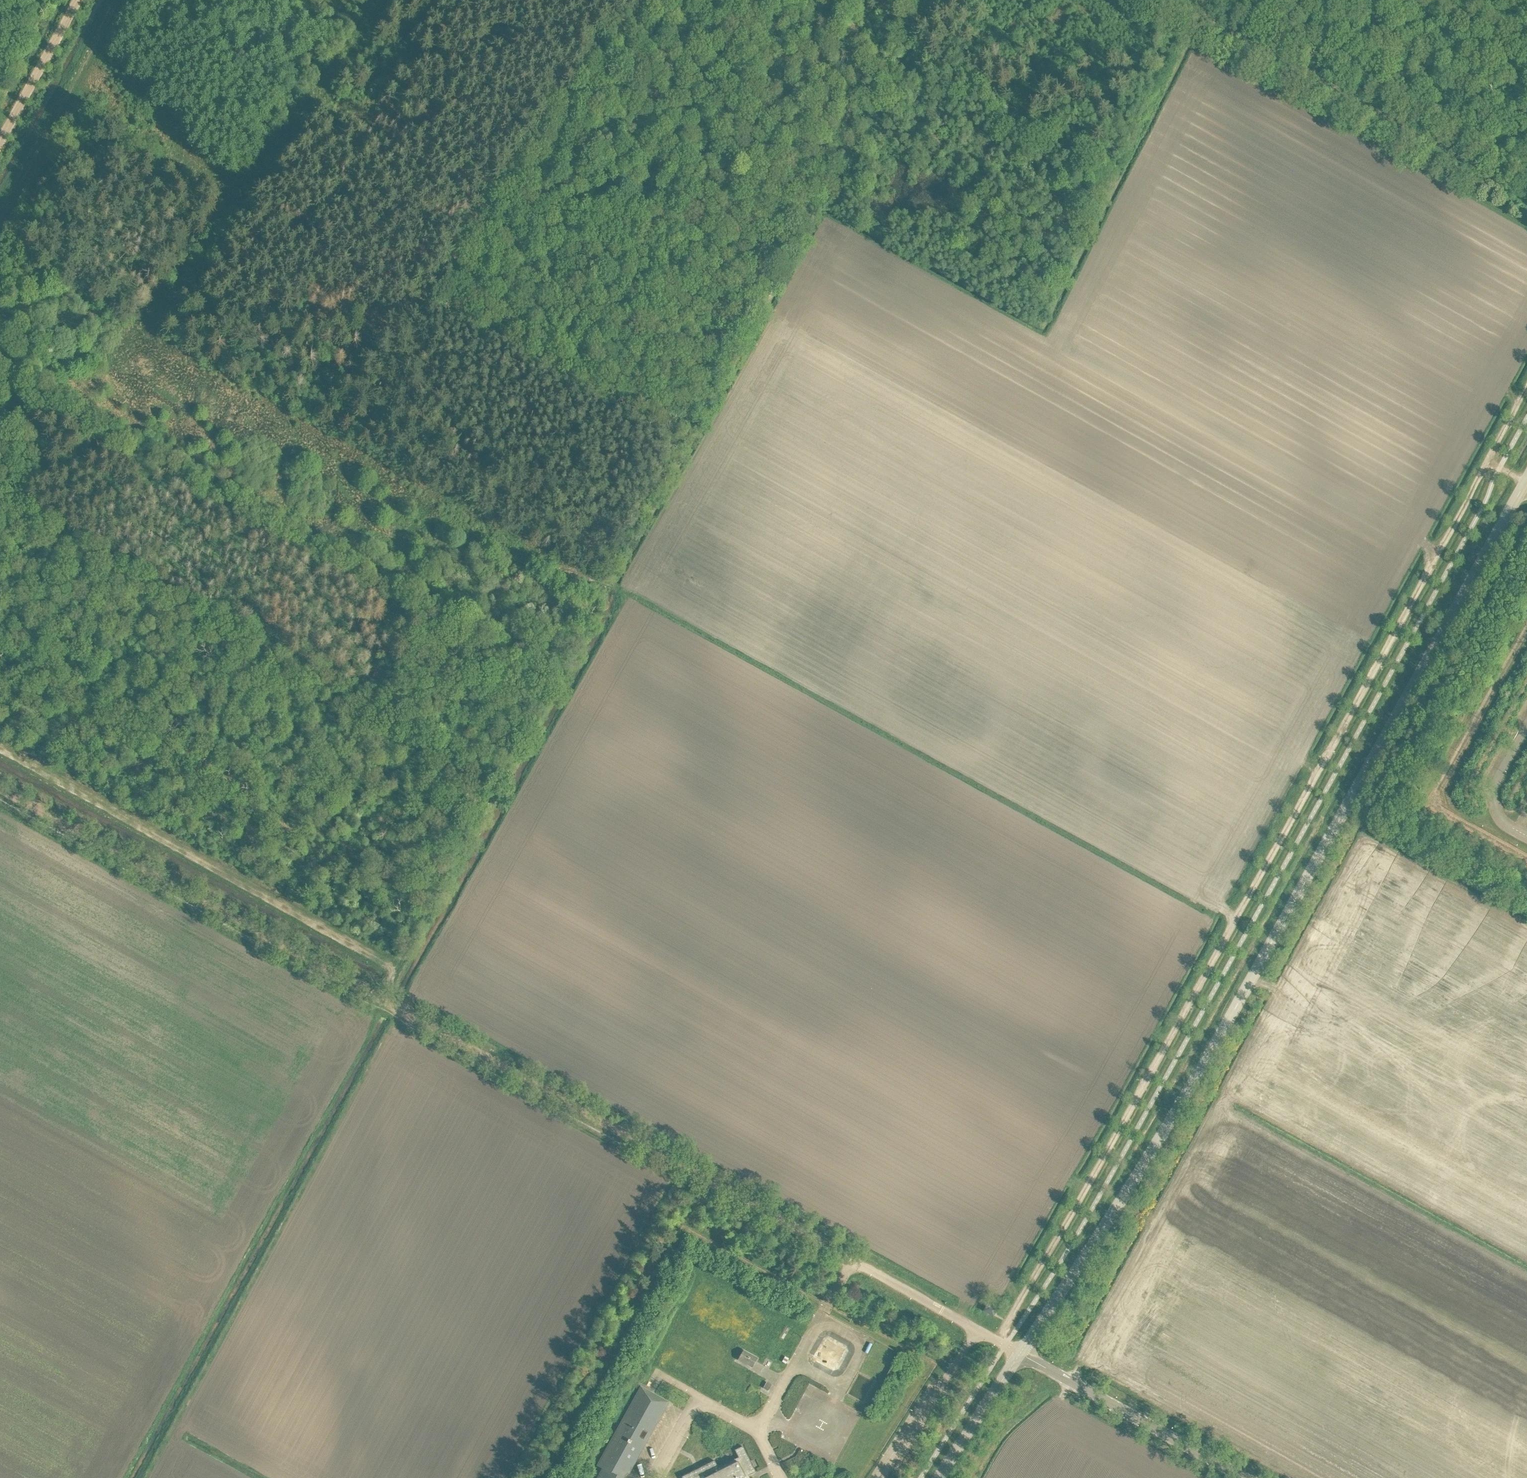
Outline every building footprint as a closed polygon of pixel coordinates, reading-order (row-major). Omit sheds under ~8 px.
[(989,1305),(986,1311),(994,1315),(997,1310),(989,1305)] [(752,1369),(757,1359),(743,1351),(738,1361),(752,1369)] [(627,1474),(629,1476),(669,1403),(640,1387),(596,1467),(602,1470),(597,1477),(625,1477),(627,1474)] [(748,1477),(752,1474),(756,1472),(742,1447),(734,1451),(738,1458),(718,1469),(714,1461),(681,1477),(748,1477)]
